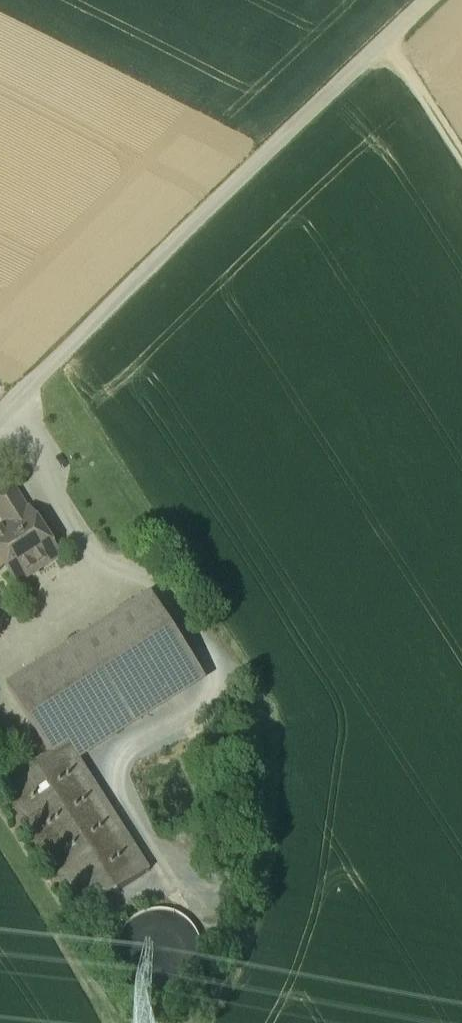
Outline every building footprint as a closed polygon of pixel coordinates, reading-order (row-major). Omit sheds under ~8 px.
[(0,501),(0,517),(8,531),(30,518),(14,492),(0,501)] [(0,536),(0,557),(3,556),(10,569),(7,571),(16,587),(60,560),(33,516),(30,518),(8,531),(0,536)] [(152,602),(8,692),(50,759),(69,748),(194,670),(152,602)] [(149,877),(69,748),(50,759),(1,790),(82,919),(102,907),(149,877)] [(188,912),(178,895),(171,900),(181,917),(188,912)] [(102,907),(95,911),(100,919),(107,914),(102,907)] [(193,976),(199,955),(193,934),(177,919),(156,913),(135,919),(120,935),(115,956),(120,977),(136,992),(157,997),(178,991),(193,976)]
